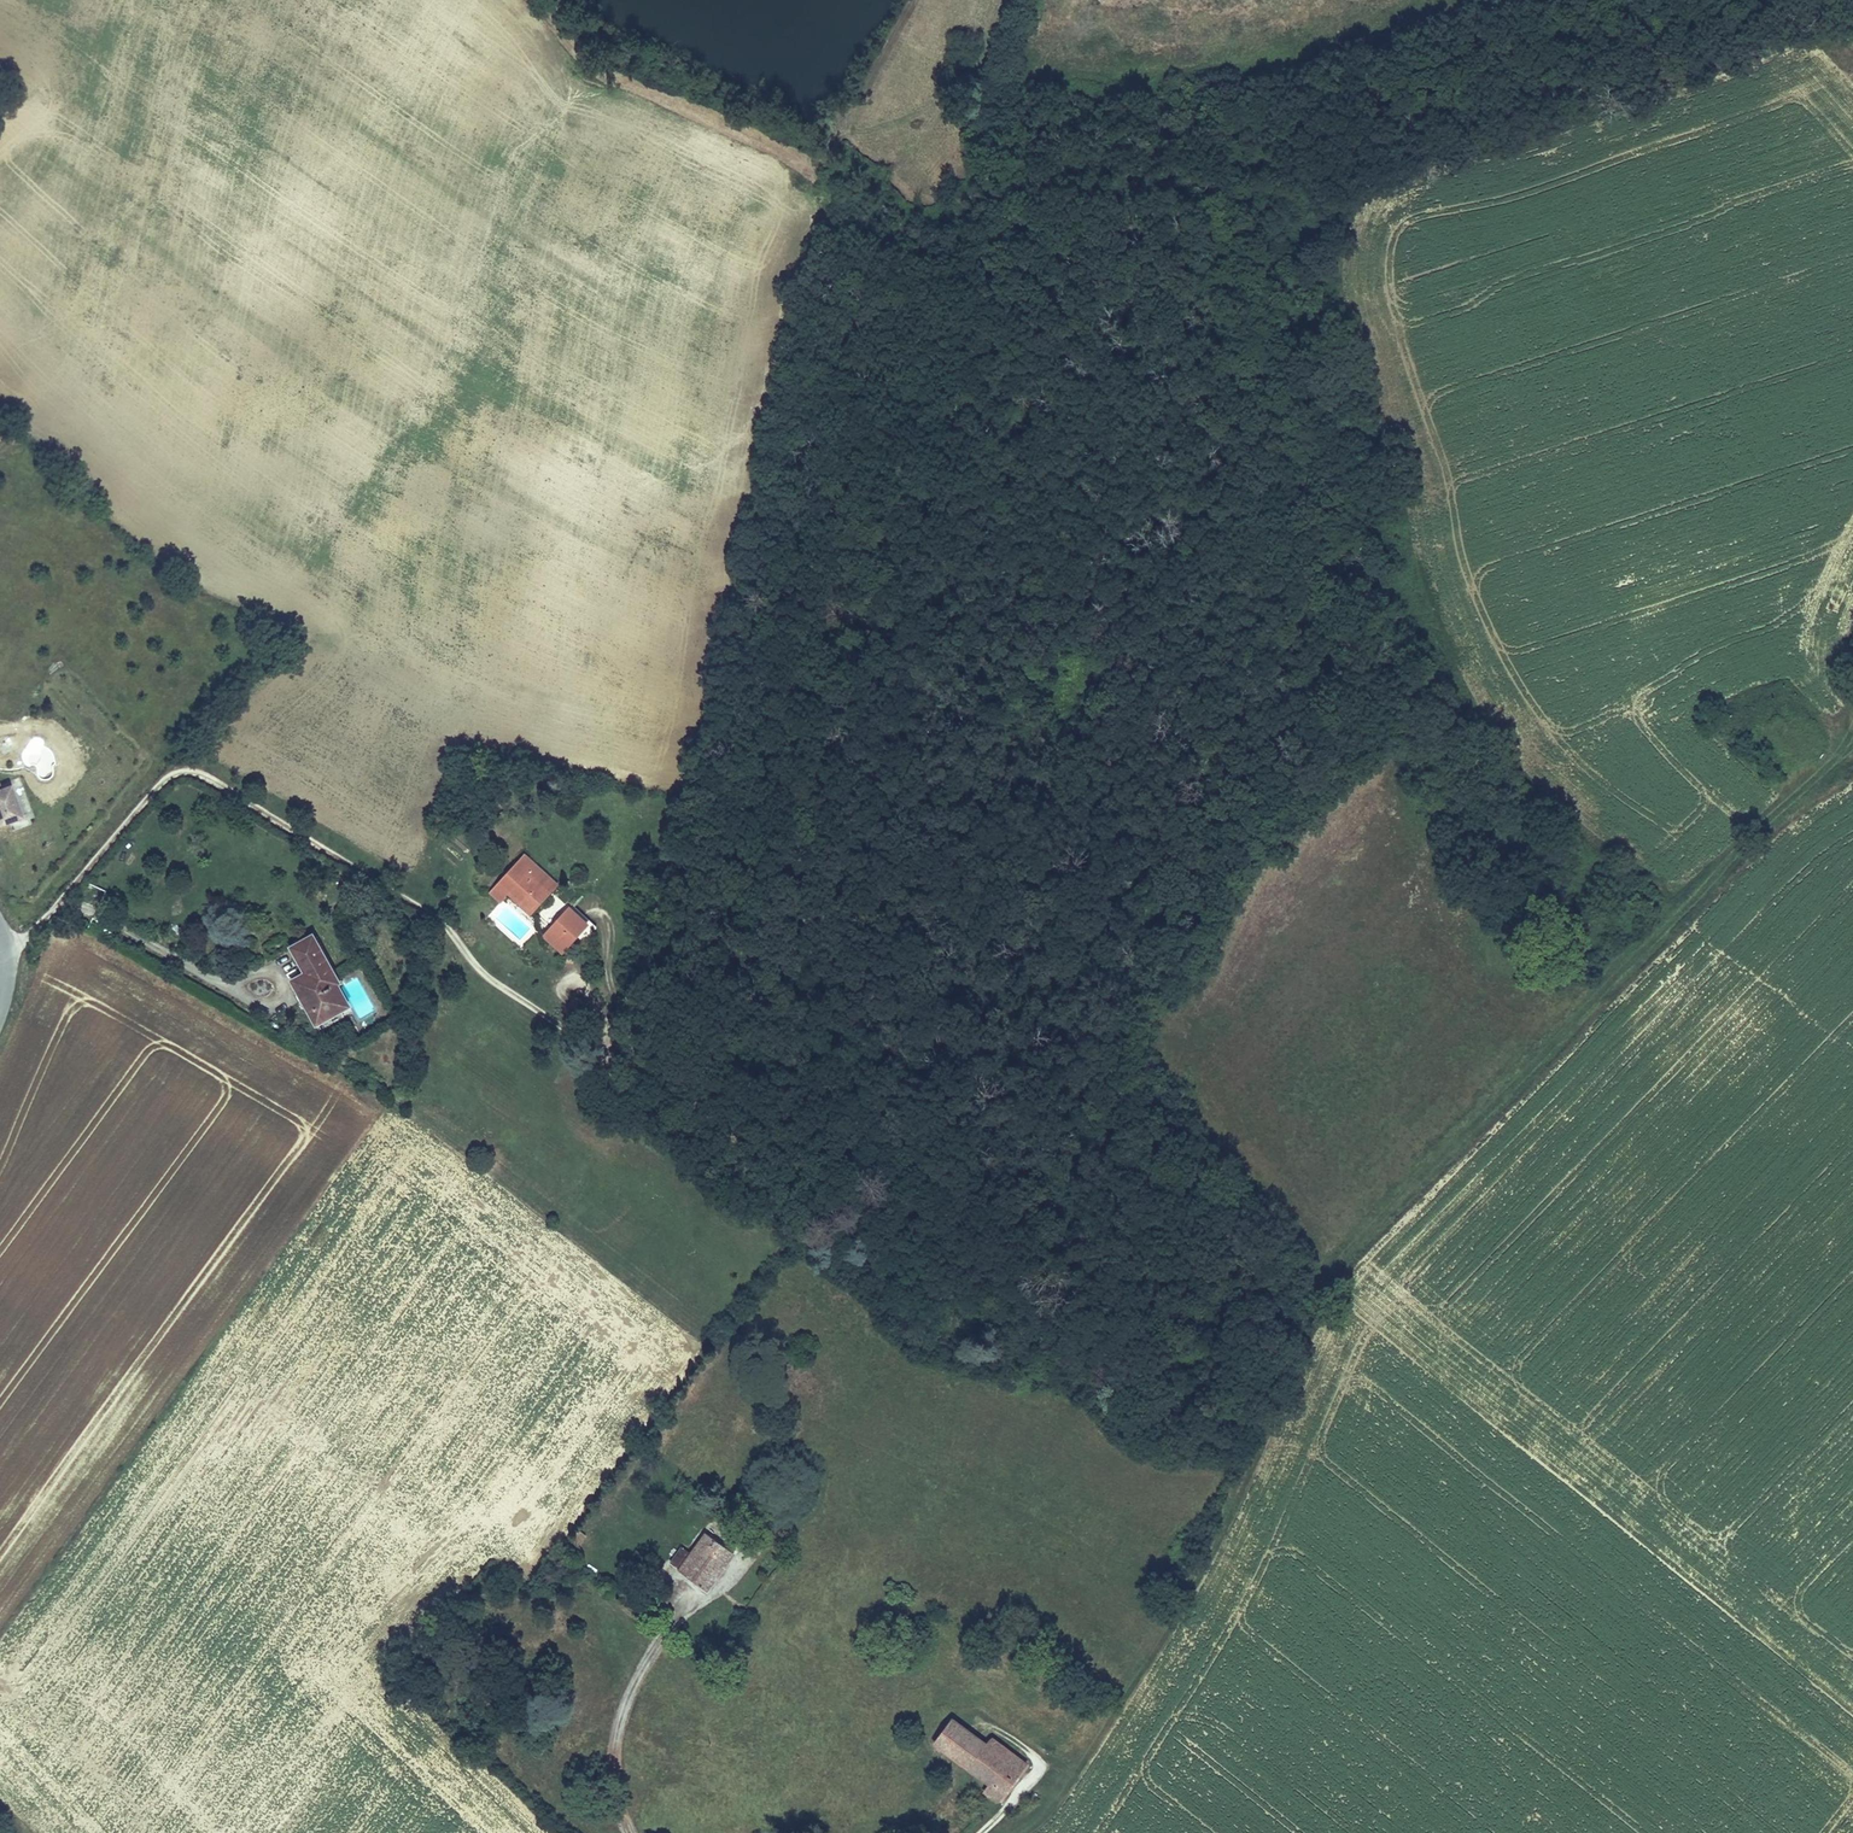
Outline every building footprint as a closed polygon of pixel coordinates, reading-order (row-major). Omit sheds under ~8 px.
[(967,53),(962,63),(973,68),(977,58),(967,53)] [(9,789),(0,792),(0,828),(20,821),(9,789)] [(551,870),(530,849),(484,896),(495,907),(507,895),(530,918),(554,893),(541,880),(551,870)] [(564,883),(551,870),(541,880),(554,893),(564,883)] [(565,920),(552,934),(567,946),(579,932),(565,920)] [(567,946),(552,934),(546,941),(560,953),(567,946)] [(341,990),(314,943),(293,955),(307,980),(293,988),(317,1030),(340,1017),(329,997),(338,992),(341,990)] [(338,992),(329,997),(340,1017),(350,1012),(338,992)] [(566,1013),(578,1017),(583,1001),(570,997),(566,1013)] [(732,1552),(705,1531),(687,1553),(676,1546),(667,1558),(705,1586),(732,1552)] [(591,1539),(585,1536),(583,1538),(578,1544),(580,1546),(573,1555),(583,1561),(588,1553),(584,1550),(591,1539)] [(932,1739),(966,1765),(983,1742),(950,1716),(932,1739)] [(1026,1763),(989,1735),(983,1742),(966,1765),(988,1782),(984,1788),(999,1799),(1026,1763)]
